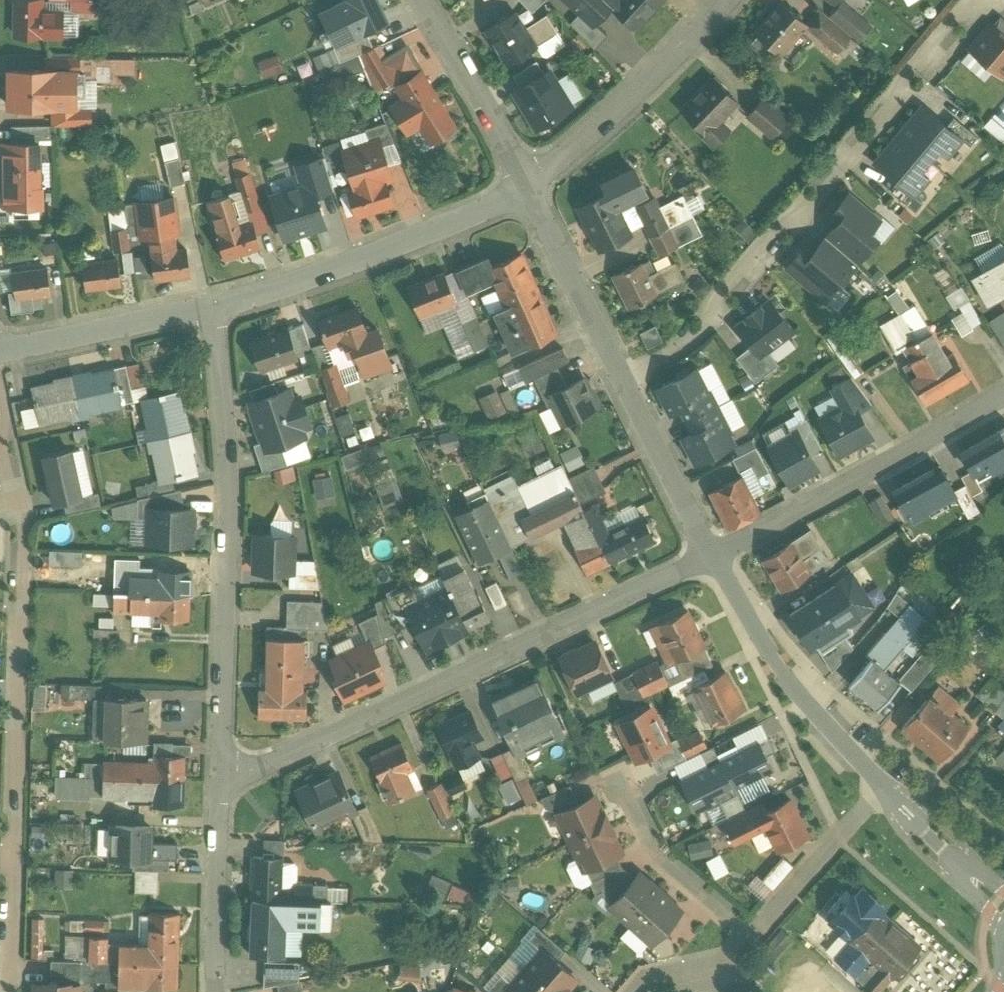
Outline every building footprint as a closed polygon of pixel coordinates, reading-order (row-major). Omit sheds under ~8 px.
[(15,35),(40,36),(41,35),(62,36),(62,13),(41,12),(41,0),(15,0),(15,35)] [(72,2),(71,2),(71,11),(92,11),(92,0),(72,0),(72,2)] [(322,12),(330,30),(336,27),(342,41),(364,30),(365,31),(387,20),(377,0),(348,0),(322,12)] [(532,13),(546,0),(520,0),(532,13)] [(580,12),(593,24),(594,23),(607,10),(612,4),(607,0),(567,0),(580,12)] [(612,4),(611,5),(624,17),(636,29),(663,0),(607,0),(612,4)] [(808,25),(782,2),(755,33),(781,55),(806,26),(808,25)] [(871,27),(843,3),(832,16),(860,40),(871,27)] [(624,17),(611,5),(612,4),(607,10),(607,12),(618,22),(620,22),(624,17)] [(851,38),(819,11),(808,25),(806,26),(838,53),(851,38)] [(515,12),(486,30),(508,64),(537,47),(536,46),(558,33),(547,15),(525,28),(515,12)] [(593,24),(580,12),(570,23),(595,49),(608,36),(594,23),(593,24)] [(1001,16),(992,26),(1003,37),(1003,19),(1001,16)] [(991,26),(970,51),(1002,78),(1003,75),(1003,37),(992,26),(991,26)] [(566,45),(558,33),(536,46),(537,47),(543,56),(547,57),(566,45)] [(367,34),(334,49),(340,63),(359,54),(373,48),(367,34)] [(382,87),(370,67),(383,59),(384,62),(389,59),(381,45),(373,48),(359,54),(374,91),(382,87)] [(411,55),(407,48),(389,59),(384,62),(383,59),(370,67),(382,87),(386,84),(388,87),(392,88),(397,85),(397,87),(421,72),(417,65),(420,64),(414,54),(411,55)] [(970,51),(939,87),(988,128),(1003,109),(1003,80),(1002,78),(970,51)] [(260,60),(264,77),(284,72),(280,55),(260,60)] [(79,58),(47,58),(46,71),(46,72),(73,73),(79,73),(79,65),(79,58)] [(97,65),(79,65),(79,73),(79,78),(97,79),(97,65)] [(73,73),(46,72),(46,71),(9,70),(9,106),(15,106),(18,114),(33,114),(36,106),(77,106),(77,95),(73,95),(73,73)] [(570,105),(549,70),(515,91),(519,99),(522,98),(529,109),(527,111),(537,127),(537,125),(538,125),(538,126),(570,107),(570,105)] [(455,128),(421,72),(397,87),(405,99),(392,107),(408,133),(421,125),(431,142),(455,128)] [(713,79),(682,110),(706,133),(704,136),(713,146),(728,131),(719,122),(738,103),(713,79)] [(789,119),(764,98),(747,116),(773,138),(789,119)] [(961,139),(923,107),(899,135),(928,160),(938,148),(947,156),(961,139)] [(90,110),(54,110),(54,125),(90,124),(90,110)] [(386,123),(365,130),(370,144),(379,141),(387,166),(402,162),(386,123)] [(52,139),(51,125),(11,126),(12,144),(39,144),(39,140),(52,139)] [(899,135),(875,163),(913,195),(928,178),(919,171),(928,160),(899,135)] [(387,166),(379,141),(370,144),(361,147),(362,151),(346,156),(349,167),(347,170),(351,182),(354,184),(356,190),(384,181),(391,178),(387,166)] [(12,144),(4,145),(4,187),(41,186),(46,186),(46,185),(38,185),(38,168),(40,168),(39,144),(12,144)] [(179,158),(165,162),(170,187),(185,183),(179,158)] [(260,208),(245,161),(234,165),(238,177),(236,178),(247,212),(260,208)] [(326,163),(311,168),(318,189),(333,185),(326,163)] [(608,194),(579,208),(599,250),(631,234),(618,208),(646,194),(634,169),(603,184),(608,194)] [(356,190),(341,195),(346,211),(355,209),(357,215),(392,205),(384,181),(356,190)] [(333,185),(318,189),(321,201),(323,200),(328,213),(341,209),(341,208),(333,185)] [(41,186),(4,187),(4,191),(2,193),(3,204),(5,206),(42,206),(41,186)] [(229,194),(208,201),(219,234),(218,234),(225,258),(260,247),(256,234),(252,223),(239,227),(229,194)] [(880,220),(849,195),(829,219),(836,225),(826,238),(857,263),(878,239),(870,232),(880,220)] [(654,198),(636,208),(650,237),(669,227),(654,198)] [(174,199),(137,204),(140,223),(142,238),(149,237),(152,255),(151,255),(155,280),(191,275),(187,250),(175,252),(173,233),(179,233),(174,199)] [(321,201),(289,211),(297,235),(331,224),(328,213),(323,200),(321,201)] [(140,223),(137,204),(125,205),(128,224),(140,223)] [(260,208),(247,212),(252,223),(256,234),(269,230),(262,207),(260,208)] [(650,237),(649,237),(659,257),(680,246),(670,227),(669,227),(650,237)] [(126,229),(112,231),(115,252),(129,250),(126,229)] [(857,263),(826,238),(816,250),(808,243),(788,268),(826,300),(857,263)] [(556,333),(521,254),(492,267),(487,257),(486,257),(487,258),(457,271),(457,270),(456,271),(463,285),(464,285),(467,293),(468,292),(467,290),(493,279),(506,307),(494,312),(512,353),(523,347),(524,348),(557,334),(556,333)] [(118,260),(82,265),(86,290),(121,285),(118,260)] [(649,260),(629,270),(628,268),(612,276),(629,310),(645,302),(644,301),(685,282),(675,263),(655,272),(649,260)] [(974,278),(988,302),(1003,292),(1003,260),(974,278)] [(48,270),(12,274),(16,299),(51,294),(48,270)] [(445,274),(408,288),(419,317),(456,303),(445,274)] [(960,314),(954,317),(963,335),(985,324),(965,284),(949,292),(960,314)] [(932,332),(909,294),(893,304),(904,319),(908,326),(910,330),(917,341),(932,332)] [(771,302),(761,310),(760,308),(747,318),(748,319),(738,327),(752,346),(760,356),(761,355),(793,330),(771,302)] [(356,308),(321,320),(321,319),(320,319),(323,329),(322,329),(330,349),(331,349),(330,347),(344,342),(350,359),(358,356),(363,370),(374,366),(376,371),(391,366),(377,329),(366,333),(356,306),(355,306),(356,308)] [(489,345),(476,315),(461,322),(475,351),(489,345)] [(991,326),(995,333),(1003,328),(1003,318),(991,326)] [(904,319),(890,327),(894,335),(908,326),(904,319)] [(655,326),(640,333),(647,349),(662,341),(655,326)] [(995,333),(1003,347),(1003,328),(995,333)] [(288,330),(252,342),(261,370),(297,358),(288,330)] [(910,330),(889,342),(897,354),(903,350),(902,348),(917,341),(910,330)] [(952,354),(942,360),(936,349),(940,346),(932,332),(917,341),(947,392),(968,380),(952,354)] [(836,333),(830,338),(857,375),(863,370),(836,333)] [(947,392),(917,341),(902,348),(903,350),(917,374),(911,378),(926,404),(947,392)] [(323,344),(312,348),(319,370),(330,366),(323,344)] [(760,356),(752,346),(736,358),(755,383),(772,370),(761,355),(760,356)] [(563,348),(519,368),(526,383),(557,368),(569,362),(563,348)] [(330,366),(321,369),(329,391),(344,386),(336,364),(330,366)] [(127,366),(114,369),(117,383),(118,383),(119,389),(118,389),(121,405),(134,402),(127,366)] [(557,368),(534,379),(548,408),(554,405),(549,396),(567,387),(557,368)] [(113,370),(83,377),(82,374),(73,376),(80,411),(88,409),(90,414),(91,414),(120,407),(120,408),(122,407),(121,405),(118,389),(119,389),(118,383),(117,383),(114,369),(113,369),(113,370)] [(691,373),(686,371),(678,375),(676,380),(659,389),(671,414),(682,408),(688,421),(717,406),(710,392),(707,394),(696,371),(691,373)] [(63,381),(33,388),(33,387),(32,387),(35,401),(34,401),(35,407),(37,407),(41,425),(42,425),(42,424),(71,418),(73,418),(72,413),(80,411),(73,376),(63,379),(63,381)] [(851,377),(833,387),(844,408),(853,402),(859,412),(872,405),(851,377)] [(567,387),(549,396),(554,405),(557,411),(561,409),(567,422),(576,418),(578,419),(587,414),(587,412),(598,406),(599,403),(593,391),(590,389),(584,379),(567,387)] [(275,382),(250,391),(253,402),(278,394),(275,382)] [(482,396),(488,418),(507,412),(500,390),(482,396)] [(179,391),(165,394),(159,395),(160,396),(141,400),(149,432),(154,431),(156,440),(190,432),(188,422),(186,423),(179,393),(179,392),(179,391)] [(255,426),(305,410),(301,398),(292,401),(289,391),(278,394),(253,402),(251,402),(255,415),(252,416),(255,426)] [(844,408),(821,420),(839,454),(872,437),(859,412),(853,402),(844,408)] [(717,406),(688,421),(695,433),(684,439),(696,463),(712,455),(714,456),(726,451),(726,448),(733,444),(729,437),(731,432),(717,406)] [(305,410),(255,426),(258,433),(261,432),(264,442),(266,450),(281,445),(304,438),(301,428),(310,425),(305,410)] [(349,413),(336,417),(343,435),(356,430),(349,413)] [(824,451),(807,419),(788,429),(792,436),(797,433),(811,458),(824,451)] [(961,452),(972,472),(978,482),(995,473),(994,471),(1003,465),(1003,429),(999,432),(998,432),(961,452)] [(190,432),(156,440),(154,431),(149,432),(159,481),(177,477),(178,478),(183,477),(197,474),(197,472),(196,473),(190,442),(192,442),(190,432)] [(792,436),(770,448),(773,453),(772,456),(777,464),(780,465),(790,484),(817,469),(811,458),(797,433),(792,436)] [(752,440),(735,449),(739,456),(756,447),(752,440)] [(281,445),(266,450),(264,442),(254,445),(263,471),(288,465),(281,445)] [(382,442),(343,455),(348,468),(386,455),(382,442)] [(570,470),(589,463),(581,444),(562,452),(570,470)] [(739,456),(733,459),(740,473),(751,467),(757,478),(769,472),(756,447),(739,456)] [(71,451),(44,457),(54,504),(63,502),(82,498),(82,497),(71,451)] [(280,483),(297,478),(293,464),(276,469),(280,483)] [(562,464),(489,499),(489,500),(512,547),(512,548),(531,538),(521,518),(531,513),(556,500),(575,491),(569,478),(562,464)] [(606,491),(594,466),(569,478),(575,491),(581,503),(606,491)] [(932,470),(894,490),(911,520),(926,511),(925,509),(946,498),(955,494),(955,493),(954,491),(943,471),(935,475),(932,470)] [(978,482),(972,472),(962,477),(972,496),(982,490),(978,482)] [(314,478),(318,499),(337,495),(333,475),(314,478)] [(743,476),(709,493),(728,529),(761,513),(743,476)] [(396,479),(376,487),(384,507),(403,499),(396,479)] [(980,512),(966,485),(954,491),(955,493),(955,494),(968,518),(980,512)] [(181,490),(138,499),(137,519),(149,519),(149,508),(184,510),(184,504),(181,490)] [(581,503),(575,491),(556,500),(566,521),(563,522),(588,574),(610,564),(585,511),(581,503)] [(82,498),(63,502),(66,515),(101,507),(98,493),(82,497),(82,498)] [(881,496),(869,503),(882,524),(894,516),(881,496)] [(489,500),(455,515),(479,563),(499,554),(512,547),(489,500)] [(556,500),(531,513),(541,533),(563,522),(566,521),(556,500)] [(642,516),(608,532),(602,520),(606,518),(600,504),(585,511),(610,564),(655,543),(642,516)] [(184,510),(149,508),(149,519),(149,543),(159,543),(163,547),(172,547),(176,543),(191,544),(192,510),(184,510)] [(541,533),(531,513),(521,518),(531,538),(541,533)] [(811,529),(764,559),(784,591),(811,573),(811,572),(810,572),(803,560),(823,548),(811,529)] [(294,537),(256,535),(255,571),(290,573),(293,573),(293,560),(294,537)] [(524,573),(512,548),(512,547),(499,554),(511,579),(524,573)] [(52,549),(52,563),(85,564),(85,550),(52,549)] [(394,549),(365,560),(371,585),(404,573),(394,549)] [(315,561),(293,560),(293,573),(290,573),(289,589),(320,590),(322,602),(323,602),(315,561)] [(191,573),(163,572),(164,565),(155,564),(155,579),(115,577),(114,594),(190,597),(191,573)] [(477,594),(464,568),(444,577),(448,586),(469,630),(491,620),(478,593),(477,594)] [(867,597),(852,574),(837,584),(852,607),(867,597)] [(93,577),(82,577),(82,592),(92,592),(93,577)] [(837,584),(800,608),(790,615),(810,646),(815,643),(821,652),(845,636),(852,631),(847,623),(855,617),(855,611),(852,607),(837,584)] [(448,586),(413,603),(421,620),(415,623),(428,650),(469,630),(448,586)] [(910,604),(897,592),(887,607),(899,617),(910,604)] [(190,597),(114,594),(114,596),(114,606),(114,611),(153,612),(153,627),(162,627),(162,620),(189,621),(190,597)] [(114,596),(95,595),(95,605),(114,606),(114,596)] [(322,602),(287,601),(287,628),(308,630),(308,629),(328,630),(323,602),(322,602)] [(899,617),(886,632),(885,632),(865,655),(870,659),(872,657),(885,669),(903,648),(913,656),(938,627),(910,604),(899,617)] [(687,611),(658,624),(670,648),(662,652),(667,664),(661,667),(669,685),(670,686),(713,666),(687,611)] [(378,613),(359,623),(369,644),(370,644),(373,649),(386,643),(378,613)] [(114,621),(100,620),(100,629),(113,630),(114,621)] [(267,628),(266,688),(259,688),(258,718),(282,719),(285,639),(285,628),(267,628)] [(287,628),(285,628),(285,639),(307,639),(308,630),(287,628)] [(100,629),(95,629),(95,642),(118,642),(117,630),(113,630),(100,629)] [(845,636),(821,652),(820,652),(832,671),(853,648),(845,636)] [(307,639),(285,639),(282,719),(306,720),(307,689),(303,689),(304,655),(308,655),(308,639),(307,639)] [(596,643),(561,660),(577,692),(611,676),(596,643)] [(369,644),(332,662),(341,679),(336,681),(345,699),(383,680),(375,663),(379,661),(373,649),(370,644),(369,644)] [(922,653),(898,680),(901,683),(911,692),(935,664),(922,653)] [(870,659),(849,684),(878,709),(901,683),(898,680),(885,669),(872,657),(870,659)] [(659,662),(633,674),(644,697),(669,685),(661,667),(659,662)] [(726,671),(695,686),(714,724),(746,709),(737,692),(736,692),(726,671)] [(633,674),(614,683),(626,707),(645,698),(644,697),(633,674)] [(975,694),(1002,717),(1003,715),(1003,688),(991,677),(975,694)] [(538,679),(491,701),(509,738),(510,738),(515,747),(513,748),(517,755),(519,754),(563,734),(555,717),(556,716),(538,679)] [(49,695),(49,684),(35,684),(35,707),(58,708),(59,695),(49,695)] [(102,686),(70,685),(70,699),(101,700),(102,686)] [(960,705),(938,687),(903,728),(941,761),(969,729),(952,715),(960,705)] [(147,700),(106,699),(106,700),(107,700),(107,740),(105,740),(105,741),(146,742),(146,721),(144,721),(145,701),(147,701),(147,700)] [(619,724),(637,760),(648,754),(669,744),(668,742),(651,708),(619,724)] [(470,711),(438,726),(457,767),(479,757),(472,743),(482,738),(470,711)] [(700,732),(679,743),(686,757),(707,747),(700,732)] [(768,737),(759,741),(766,756),(775,751),(768,737)] [(669,744),(648,754),(657,774),(687,759),(686,757),(679,743),(677,738),(668,742),(669,744)] [(759,741),(720,761),(735,789),(762,775),(773,770),(766,756),(759,741)] [(402,743),(370,758),(391,802),(412,792),(404,774),(414,770),(402,743)] [(185,757),(171,757),(172,745),(155,744),(155,763),(126,763),(125,779),(184,781),(185,757)] [(708,767),(720,761),(713,747),(701,752),(708,767)] [(519,754),(517,755),(513,748),(503,753),(516,782),(530,776),(519,754)] [(126,763),(105,761),(104,778),(125,779),(126,763)] [(708,767),(680,780),(696,812),(736,792),(735,789),(720,761),(708,767)] [(338,773),(299,791),(317,829),(318,829),(315,823),(352,806),(355,811),(338,773)] [(461,774),(445,781),(451,794),(467,786),(461,774)] [(125,779),(104,778),(103,797),(139,798),(139,803),(155,804),(156,804),(184,805),(184,781),(125,779)] [(441,783),(427,789),(441,818),(454,812),(441,783)] [(570,785),(541,798),(546,808),(559,812),(579,804),(570,785)] [(579,804),(559,812),(563,821),(562,826),(570,842),(610,823),(607,817),(604,818),(594,797),(579,804)] [(791,799),(767,811),(763,802),(741,813),(725,821),(735,840),(766,825),(778,850),(779,850),(783,857),(783,856),(780,849),(808,835),(791,799)] [(383,842),(367,806),(355,811),(351,813),(364,841),(383,842)] [(610,823),(570,842),(578,858),(582,860),(586,869),(611,857),(620,852),(610,831),(612,829),(610,823)] [(151,828),(113,826),(112,858),(150,859),(151,828)] [(690,844),(694,859),(714,854),(711,839),(690,844)] [(723,854),(709,860),(718,878),(731,872),(723,854)] [(783,857),(762,880),(774,890),(795,866),(783,856),(783,857)] [(284,858),(254,857),(252,900),(327,902),(328,885),(295,884),(295,888),(283,888),(284,863),(284,858)] [(611,857),(586,869),(592,882),(617,870),(611,857)] [(295,863),(284,863),(283,888),(295,888),(295,884),(297,882),(298,866),(295,863)] [(136,870),(136,893),(160,893),(160,870),(136,870)] [(592,882),(591,883),(596,895),(603,892),(614,902),(628,887),(623,882),(617,870),(592,882)] [(655,887),(640,874),(628,887),(614,902),(615,910),(631,925),(661,892),(655,887)] [(448,891),(450,879),(433,876),(431,888),(448,891)] [(880,911),(884,906),(864,888),(860,893),(858,891),(853,896),(847,890),(829,911),(835,916),(830,921),(852,940),(836,958),(856,976),(872,959),(876,962),(866,973),(870,977),(861,986),(868,991),(880,991),(893,977),(894,978),(921,947),(880,911)] [(661,892),(631,925),(651,943),(652,944),(663,931),(681,911),(666,897),(667,897),(661,892)] [(327,902),(252,900),(250,955),(285,956),(286,927),(331,929),(332,902),(327,902)] [(180,915),(150,913),(150,917),(141,916),(140,945),(108,944),(108,962),(178,964),(180,916),(180,915)] [(43,918),(32,918),(34,957),(46,956),(43,918)] [(68,934),(106,935),(106,921),(68,921),(68,934)] [(566,952),(539,928),(529,939),(542,951),(543,950),(557,962),(566,952)] [(672,939),(663,931),(652,944),(651,943),(644,951),(644,956),(648,960),(676,955),(672,939)] [(90,937),(67,936),(67,961),(82,962),(90,962),(90,937)] [(108,937),(90,937),(90,962),(108,962),(108,944),(108,937)] [(543,950),(542,951),(526,969),(551,991),(564,991),(566,990),(568,990),(577,979),(557,962),(543,950)] [(67,961),(52,961),(51,975),(55,975),(55,981),(57,981),(60,986),(81,986),(81,981),(82,962),(67,961)] [(90,962),(82,962),(81,981),(107,982),(108,962),(90,962)] [(108,962),(107,982),(107,986),(119,986),(119,987),(148,988),(147,991),(164,991),(164,988),(178,988),(178,964),(108,962)] [(300,963),(265,962),(264,987),(277,985),(299,981),(300,963)] [(422,980),(422,964),(403,964),(403,980),(422,980)] [(526,969),(513,984),(508,989),(511,991),(551,991),(526,969)] [(502,975),(488,990),(491,991),(511,991),(508,989),(513,984),(502,975)] [(57,981),(55,981),(51,981),(48,986),(36,985),(36,991),(80,991),(81,986),(60,986),(57,981)] [(277,985),(279,991),(303,991),(301,981),(299,981),(277,985)]
